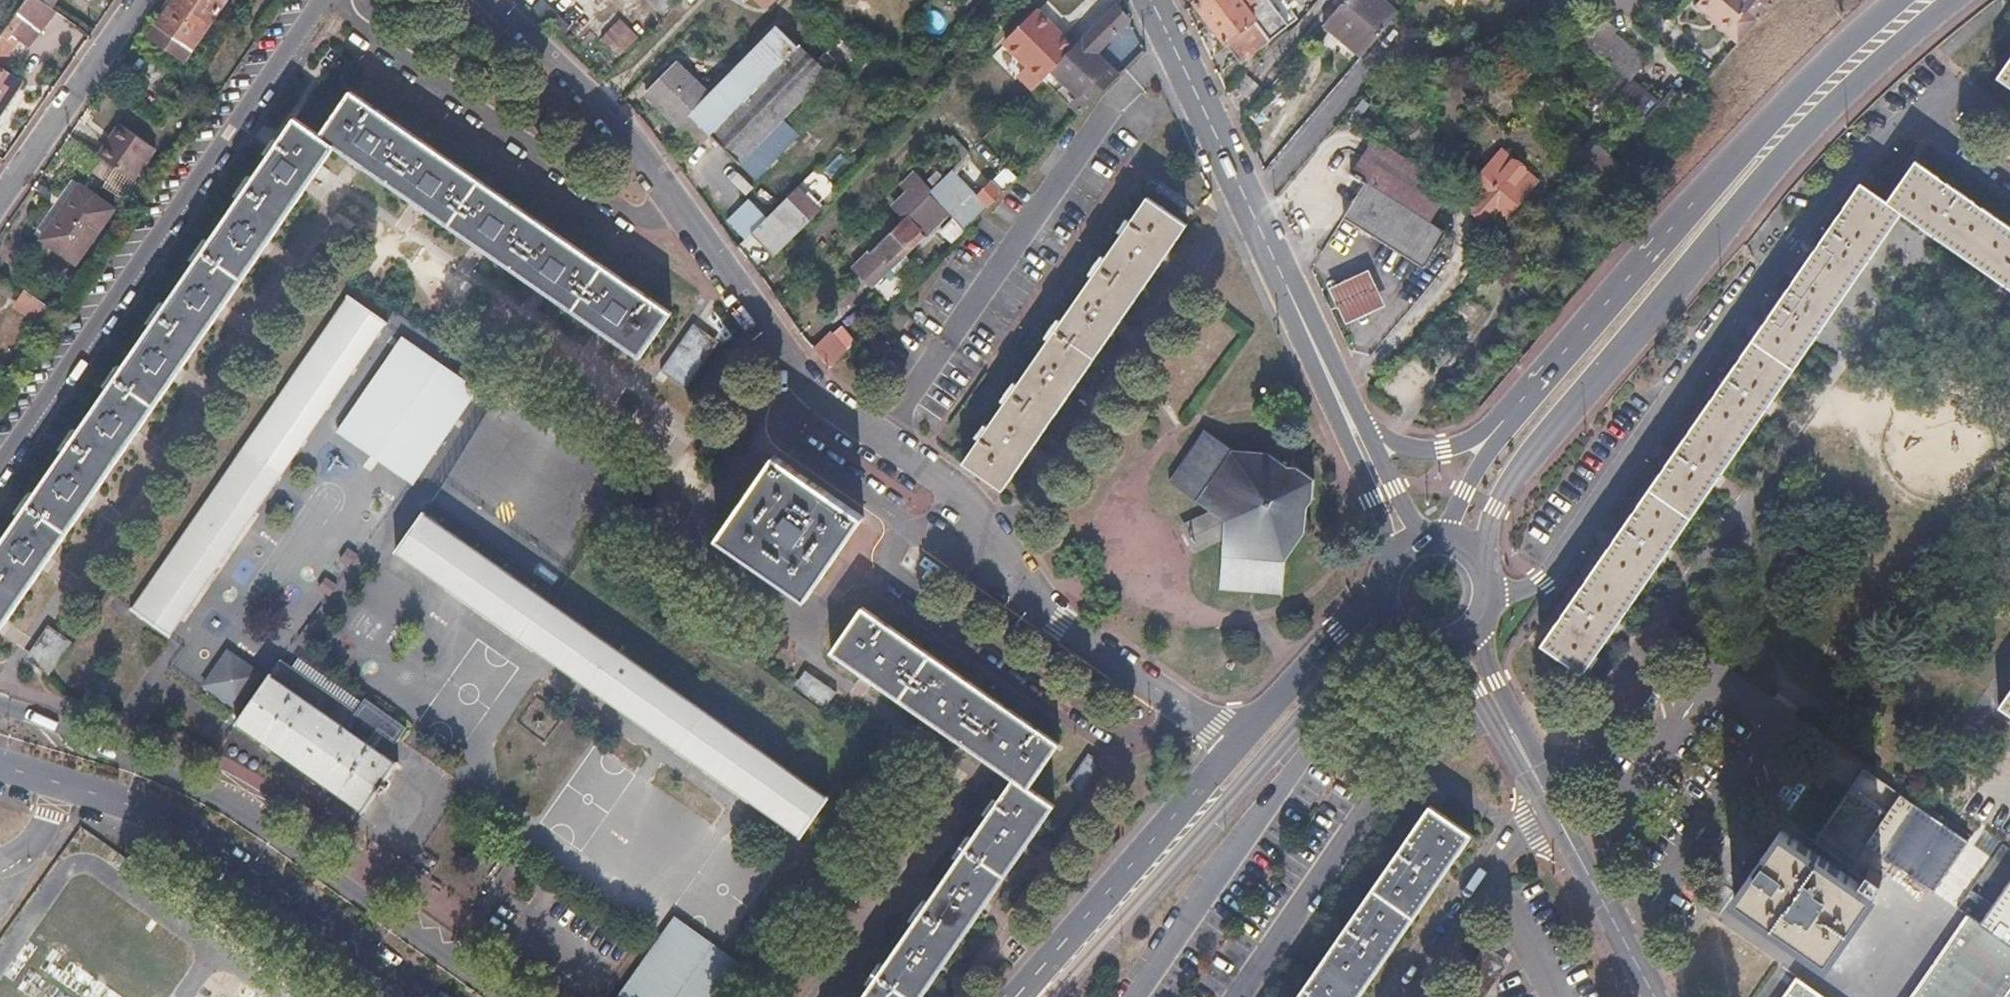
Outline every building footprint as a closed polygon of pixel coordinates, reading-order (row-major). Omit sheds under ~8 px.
[(37,0),(24,0),(0,34),(0,67),(0,68),(29,26),(40,33),(55,12),(49,9),(37,0)] [(49,9),(56,0),(37,0),(49,9)] [(154,24),(188,48),(222,0),(170,0),(154,24)] [(663,15),(679,0),(648,0),(663,15)] [(1196,1),(1210,21),(1240,0),(1198,0),(1196,1)] [(1254,0),(1240,0),(1210,21),(1240,62),(1294,21),(1279,0),(1258,0),(1256,2),(1254,0)] [(1382,0),(1342,0),(1321,24),(1341,40),(1346,34),(1365,50),(1392,19),(1397,13),(1382,0)] [(1695,5),(1728,33),(1727,34),(1735,40),(1755,17),(1747,11),(1756,1),(1755,0),(1700,0),(1695,5)] [(1127,20),(1114,7),(1056,65),(1071,79),(1094,54),(1127,20)] [(1585,38),(1587,40),(1596,48),(1598,50),(1615,65),(1618,68),(1630,79),(1649,58),(1604,17),(1585,38)] [(1757,20),(1755,17),(1735,40),(1737,43),(1757,20)] [(1084,19),(1075,28),(1083,36),(1092,27),(1084,19)] [(625,27),(616,36),(634,53),(643,44),(625,27)] [(694,84),(663,113),(680,130),(692,118),(740,166),(827,76),(817,66),(779,28),(710,99),(694,84)] [(616,36),(608,44),(625,62),(634,53),(616,36)] [(1596,48),(1587,40),(1555,75),(1565,83),(1596,48)] [(866,65),(842,41),(817,66),(827,76),(832,81),(841,91),(866,65)] [(1615,65),(1598,50),(1571,82),(1587,96),(1615,65)] [(1991,79),(2009,92),(2009,53),(1991,79)] [(1102,62),(1094,54),(1071,79),(1065,85),(1076,96),(1088,83),(1085,80),(1090,75),(1093,78),(1102,69),(1099,66),(1102,62)] [(1085,80),(1088,83),(1076,96),(1079,99),(1085,105),(1088,108),(1118,77),(1102,62),(1099,66),(1102,69),(1093,78),(1090,75),(1085,80)] [(694,84),(675,64),(644,94),(663,113),(694,84)] [(0,67),(0,104),(3,106),(12,94),(20,82),(0,68),(0,67)] [(1630,79),(1618,68),(1587,103),(1599,113),(1630,79)] [(1631,80),(1617,99),(1646,120),(1660,102),(1631,80)] [(841,91),(832,81),(745,170),(754,180),(841,91)] [(1661,129),(1684,100),(1671,90),(1649,119),(1661,129)] [(0,548),(0,628),(332,146),(638,357),(669,313),(350,91),(319,137),(295,120),(0,548)] [(154,150),(118,125),(109,140),(97,157),(131,181),(154,150)] [(1371,142),(1349,176),(1363,185),(1426,224),(1447,190),(1442,187),(1371,142)] [(1631,172),(1604,148),(1576,179),(1604,203),(1631,172)] [(1536,183),(1499,150),(1467,187),(1478,196),(1467,211),(1483,224),(1493,210),(1505,219),(1536,183)] [(1542,645),(1583,674),(1903,216),(2009,291),(2009,228),(1914,162),(1886,201),(1859,183),(1542,645)] [(947,174),(929,193),(943,208),(947,212),(966,192),(947,174)] [(902,188),(917,204),(854,269),(865,280),(878,266),(882,270),(886,266),(891,271),(902,260),(897,255),(943,208),(929,193),(913,177),(902,188)] [(1363,185),(1342,220),(1423,270),(1444,234),(1426,224),(1363,185)] [(988,188),(978,197),(988,207),(998,198),(988,188)] [(100,221),(56,191),(36,218),(17,246),(61,276),(100,221)] [(1186,227),(1146,199),(963,464),(981,476),(1002,491),(1186,227)] [(806,226),(782,202),(749,235),(773,259),(806,226)] [(1368,270),(1329,288),(1346,323),(1385,305),(1368,270)] [(24,291),(13,307),(38,325),(49,309),(24,291)] [(382,324),(347,300),(135,613),(170,637),(382,324)] [(686,389),(719,341),(693,324),(661,372),(686,389)] [(478,390),(400,336),(334,432),(412,486),(478,390)] [(822,340),(812,350),(828,368),(838,357),(822,340)] [(1232,451),(1205,432),(1168,483),(1208,512),(1203,521),(1211,540),(1221,540),(1219,591),(1285,594),(1286,561),(1311,523),(1308,517),(1308,504),(1313,499),(1313,479),(1297,467),(1288,470),(1281,465),(1277,455),(1232,451)] [(860,518),(773,457),(716,537),(802,599),(860,518)] [(828,797),(422,516),(396,553),(802,835),(828,797)] [(862,608),(830,651),(1012,778),(864,996),(920,996),(939,971),(976,915),(1014,860),(1052,805),(1027,788),(1058,745),(862,608)] [(47,626),(30,651),(25,659),(49,675),(54,667),(71,642),(47,626)] [(269,678),(227,648),(201,685),(244,715),(239,722),(365,812),(380,792),(384,795),(390,788),(385,785),(400,765),(348,728),(361,711),(285,657),(284,658),(269,678)] [(2002,706),(2009,712),(2009,694),(2002,706)] [(2009,988),(2009,873),(1969,844),(1898,794),(1884,814),(1847,788),(1811,841),(1848,868),(1846,870),(1875,890),(1892,867),(1978,927),(1963,949),(1929,996),(2004,996),(2009,988)] [(1429,807),(1296,996),(1358,996),(1471,836),(1429,807)] [(1734,896),(1825,961),(1871,894),(1807,848),(1781,829),(1734,896)] [(616,996),(742,996),(756,976),(673,917),(616,996)] [(1798,979),(1785,996),(1822,996),(1798,979)]
